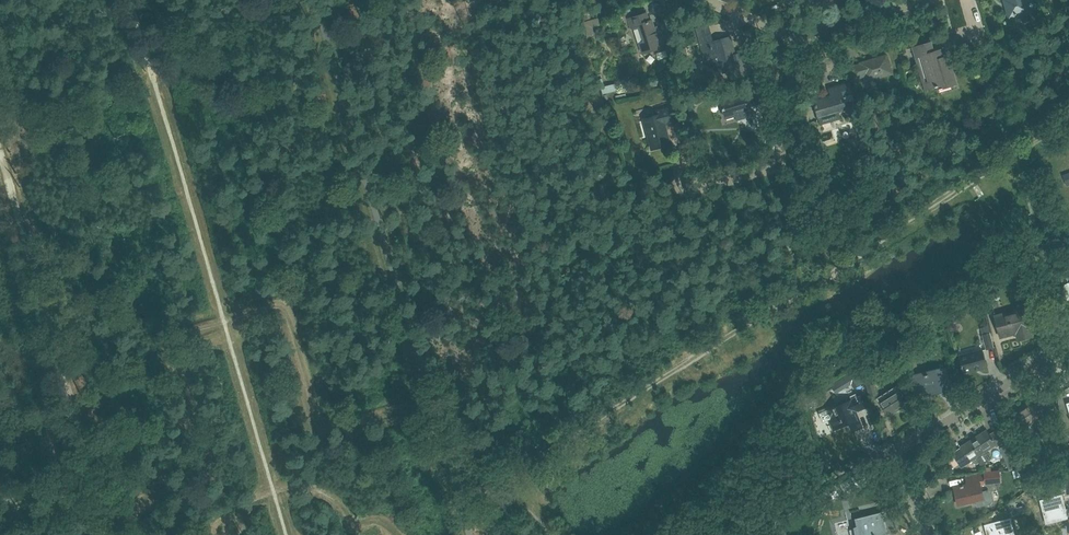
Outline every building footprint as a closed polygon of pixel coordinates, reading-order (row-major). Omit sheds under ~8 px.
[(1023,23),(1032,20),(1029,12),(1026,0),(1005,0),(1004,0),(1009,18),(1020,14),(1023,23)] [(589,12),(582,14),(584,20),(591,18),(589,12)] [(636,17),(629,20),(631,27),(633,27),(638,43),(640,44),(644,54),(648,53),(659,49),(657,44),(662,42),(658,31),(655,31),(652,21),(649,22),(647,14),(636,17)] [(588,38),(597,35),(594,27),(601,25),(598,18),(583,23),(588,38)] [(696,29),(705,59),(718,55),(723,73),(729,71),(732,80),(751,74),(745,52),(736,55),(731,37),(713,42),(709,25),(696,29)] [(923,72),(924,71),(929,90),(943,86),(944,88),(957,84),(952,69),(949,70),(944,54),(935,57),(931,42),(913,48),(916,58),(918,58),(923,72)] [(850,68),(853,78),(854,80),(864,76),(866,82),(893,74),(887,55),(860,63),(860,65),(850,68)] [(617,91),(616,84),(604,87),(602,79),(599,80),(602,94),(617,91)] [(649,88),(658,86),(656,80),(648,82),(649,88)] [(693,81),(684,84),(686,92),(695,90),(693,81)] [(821,125),(831,122),(841,119),(839,111),(846,109),(843,96),(853,94),(849,83),(829,89),(832,99),(815,104),(821,125)] [(751,88),(756,105),(764,102),(759,85),(751,88)] [(720,100),(722,108),(726,118),(742,113),(743,118),(753,115),(746,92),(720,100)] [(649,138),(649,139),(652,150),(670,145),(665,125),(677,122),(673,106),(657,111),(658,115),(647,119),(652,137),(649,138)] [(859,142),(862,152),(872,150),(868,131),(859,133),(861,141),(859,142)] [(800,182),(814,186),(818,174),(804,169),(800,182)] [(1022,264),(1012,270),(1015,274),(1025,268),(1022,264)] [(996,287),(980,291),(984,307),(994,305),(991,295),(997,294),(996,287)] [(995,316),(998,327),(1000,338),(1021,333),(1023,339),(1033,337),(1025,308),(995,316)] [(952,316),(949,311),(943,316),(946,321),(952,316)] [(988,326),(981,328),(983,334),(990,332),(988,326)] [(990,333),(982,335),(986,349),(993,347),(990,333)] [(909,338),(904,341),(907,346),(912,342),(909,338)] [(987,367),(984,356),(982,350),(959,356),(963,373),(987,367)] [(913,375),(914,380),(917,391),(924,389),(925,396),(951,390),(945,367),(913,375)] [(839,381),(831,385),(836,394),(851,384),(854,389),(863,384),(859,368),(855,371),(839,381)] [(74,383),(81,383),(82,371),(75,370),(74,383)] [(870,397),(877,395),(873,381),(866,383),(870,397)] [(879,402),(882,407),(888,416),(909,403),(900,388),(879,402)] [(825,411),(819,414),(823,422),(829,420),(834,430),(848,424),(852,432),(860,428),(857,422),(853,412),(856,411),(868,406),(863,395),(851,400),(845,403),(843,401),(838,403),(837,406),(831,409),(825,411)] [(1011,417),(1017,426),(1020,431),(1044,415),(1047,420),(1054,416),(1050,411),(1056,407),(1049,396),(1037,403),(1035,400),(1028,404),(1028,405),(1011,417)] [(1006,442),(1004,439),(998,430),(989,435),(987,431),(961,448),(962,449),(953,454),(961,467),(995,445),(997,448),(1006,442)] [(949,432),(941,435),(944,443),(952,439),(949,432)] [(1008,444),(1015,454),(1022,449),(1015,439),(1008,444)] [(1003,448),(1011,469),(1017,467),(1008,445),(1003,448)] [(1012,471),(1015,478),(1021,476),(1019,469),(1012,471)] [(984,474),(977,476),(966,478),(968,485),(954,488),(958,505),(975,501),(977,508),(991,504),(993,502),(990,492),(988,490),(981,492),(980,486),(985,485),(1001,483),(1000,470),(983,472),(984,474)] [(1030,488),(1027,476),(1022,478),(1025,489),(1030,488)] [(1040,500),(1044,514),(1046,524),(1068,518),(1062,495),(1040,500)] [(1017,510),(1016,508),(1015,502),(1008,504),(1011,517),(1018,515),(1017,510)] [(1025,514),(1023,506),(1016,508),(1017,510),(1018,515),(1025,514)] [(886,534),(881,513),(855,520),(856,527),(854,527),(856,534),(884,534),(886,534)] [(1014,532),(1011,519),(984,526),(987,534),(1015,534),(1014,532)]
